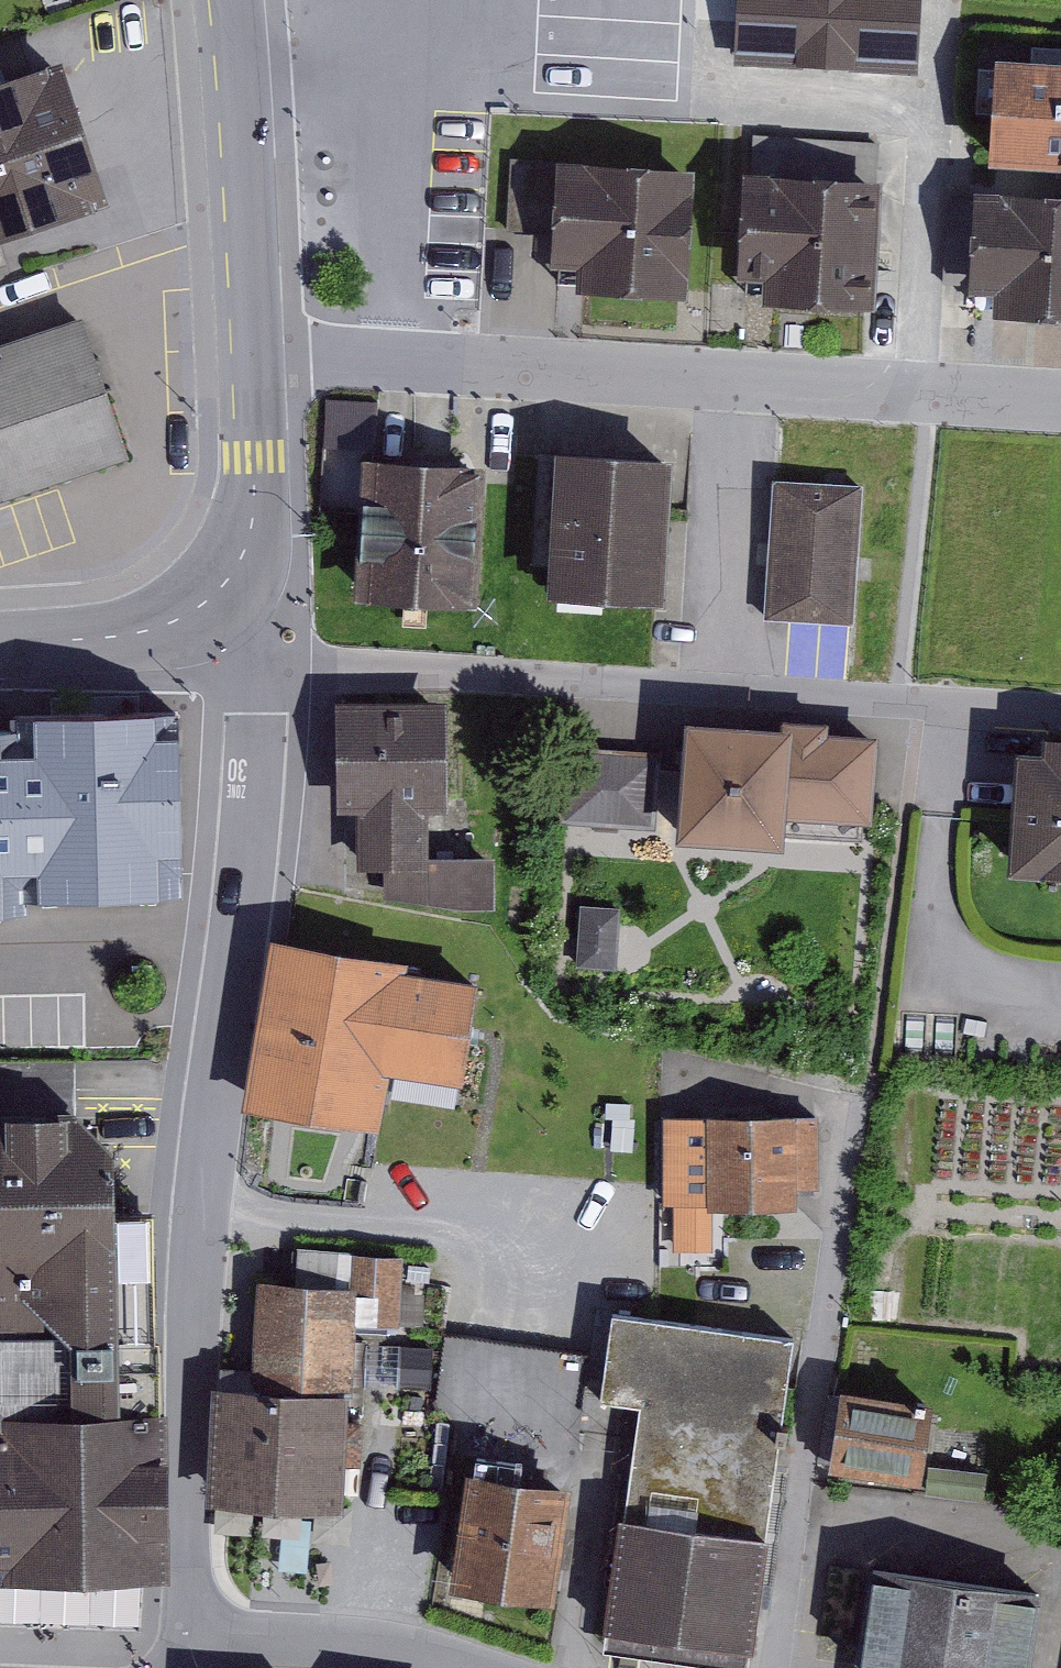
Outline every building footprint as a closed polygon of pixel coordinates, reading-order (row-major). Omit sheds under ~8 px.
[(732,60),(887,66),(888,37),(915,38),(916,0),(734,0),(732,60)] [(995,49),(988,156),(1060,161),(1060,53),(995,49)] [(0,72),(0,232),(110,197),(64,52),(0,72)] [(752,167),(745,167),(740,269),(765,271),(763,296),(876,302),(883,170),(879,170),(881,140),(753,133),(752,167)] [(694,160),(557,154),(557,159),(510,157),(507,231),(550,233),(549,260),(576,261),(575,285),(689,290),(694,160)] [(974,182),(970,286),(993,287),(992,309),(1060,312),(1060,186),(974,182)] [(8,263),(0,236),(0,266),(8,263)] [(131,455),(81,311),(0,339),(0,497),(131,455)] [(547,589),(665,595),(673,449),(539,441),(532,564),(548,565),(547,589)] [(488,457),(365,449),(355,595),(478,603),(488,457)] [(772,475),(763,616),(855,623),(864,481),(772,475)] [(447,695),(337,698),(337,807),(358,807),(358,864),(384,863),(386,896),(465,907),(495,907),(494,852),(429,851),(430,806),(448,806),(447,695)] [(688,714),(680,830),(783,837),(785,813),(875,819),(881,729),(828,725),(829,716),(784,712),(783,721),(688,714)] [(1017,742),(1009,866),(1060,869),(1060,728),(1044,727),(1043,744),(1017,742)] [(41,900),(40,886),(174,884),(171,736),(26,739),(26,751),(0,751),(0,901),(41,900)] [(656,828),(661,751),(563,745),(559,822),(656,828)] [(620,904),(580,902),(576,965),(617,967),(620,904)] [(273,932),(245,1101),(380,1124),(390,1067),(463,1079),(471,1033),(481,976),(407,964),(409,955),(273,932)] [(0,1103),(0,1328),(67,1327),(72,1331),(139,1331),(142,1205),(116,1205),(116,1139),(74,1101),(0,1103)] [(818,1113),(662,1114),(663,1202),(672,1202),(672,1250),(713,1250),(713,1204),(797,1204),(797,1184),(818,1184),(818,1113)] [(213,1382),(207,1502),(343,1508),(345,1463),(361,1464),(363,1417),(348,1416),(349,1391),(353,1391),(356,1333),(394,1335),(394,1325),(400,1325),(404,1252),(299,1247),(298,1279),(258,1277),(253,1384),(213,1382)] [(744,1665),(791,1332),(612,1307),(599,1398),(639,1404),(605,1645),(744,1665)] [(145,1584),(139,1331),(72,1331),(67,1327),(0,1328),(0,1578),(145,1584)] [(840,1384),(828,1466),(921,1480),(933,1397),(840,1384)] [(468,1463),(450,1583),(554,1599),(572,1478),(468,1463)] [(987,1468),(928,1463),(925,1495),(984,1500),(987,1468)] [(1042,1585),(869,1560),(854,1665),(874,1667),(1030,1667),(1042,1585)]
